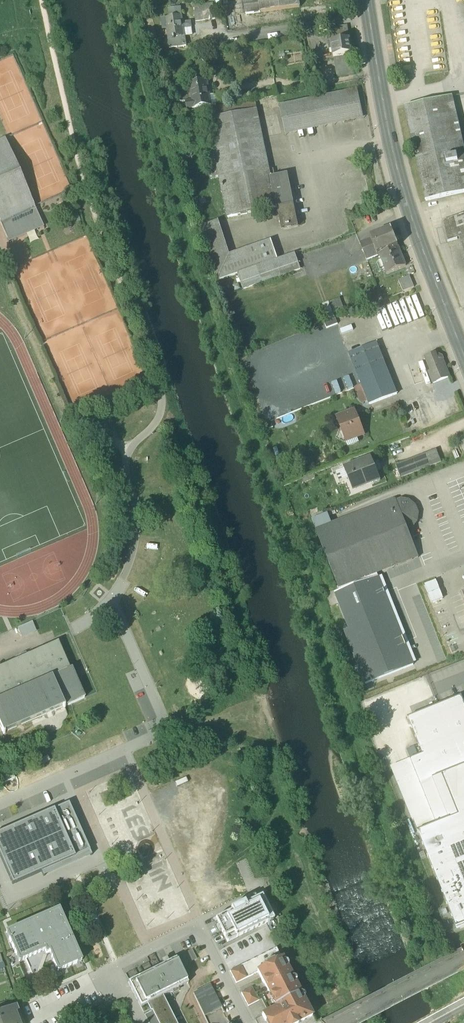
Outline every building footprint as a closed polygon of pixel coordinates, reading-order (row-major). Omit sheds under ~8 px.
[(244,1),(246,15),(300,7),(299,0),(248,0),(244,1)] [(215,2),(194,6),(196,20),(217,17),(215,2)] [(167,11),(168,19),(182,16),(180,9),(167,11)] [(168,19),(165,19),(167,31),(168,39),(184,36),(183,24),(182,16),(168,19)] [(189,24),(183,24),(184,36),(191,35),(189,24)] [(331,43),(349,40),(347,26),(329,29),(331,43)] [(186,48),(184,36),(168,39),(170,51),(186,48)] [(291,37),(276,40),(277,49),(293,46),(291,37)] [(331,43),(328,44),(329,51),(331,51),(333,57),(351,54),(349,40),(331,43)] [(355,74),(351,54),(333,57),(337,77),(355,74)] [(187,111),(194,109),(212,106),(216,105),(217,104),(218,103),(219,101),(218,99),(217,98),(216,97),(215,97),(214,96),(211,96),(208,81),(189,84),(192,101),(186,102),(187,111)] [(358,90),(279,106),(286,136),(364,119),(358,90)] [(463,187),(463,147),(453,97),(444,99),(463,187)] [(463,192),(463,187),(444,99),(405,107),(426,201),(463,192)] [(255,100),(205,109),(207,120),(257,110),(255,100)] [(257,110),(207,120),(218,170),(219,179),(228,218),(277,208),(271,178),(257,110)] [(5,139),(0,141),(0,222),(34,207),(5,139)] [(218,170),(209,172),(211,180),(219,179),(218,170)] [(288,175),(271,178),(277,208),(286,206),(289,213),(296,212),(288,175)] [(289,213),(286,206),(277,208),(282,231),(299,228),(296,212),(289,213)] [(0,222),(0,223),(7,239),(42,224),(34,207),(0,222)] [(443,221),(448,242),(458,239),(463,238),(463,216),(443,221)] [(271,242),(230,256),(219,222),(200,228),(217,282),(238,275),(257,268),(278,261),(271,242)] [(392,231),(371,239),(378,256),(379,255),(398,248),(392,231)] [(378,256),(371,239),(360,244),(367,260),(378,256)] [(398,248),(379,255),(387,274),(406,267),(398,248)] [(278,261),(257,268),(260,278),(270,274),(272,281),(282,277),(279,271),(299,264),(295,255),(278,261)] [(279,271),(282,277),(301,271),(299,264),(279,271)] [(260,278),(257,268),(238,275),(243,291),(272,281),(270,274),(260,278)] [(410,277),(399,281),(403,292),(414,288),(410,277)] [(340,299),(329,303),(333,314),(344,310),(340,299)] [(336,320),(325,324),(327,330),(338,325),(336,320)] [(377,344),(349,355),(358,378),(386,367),(377,344)] [(439,356),(435,357),(435,355),(426,358),(431,372),(429,373),(433,383),(449,377),(444,367),(443,367),(441,362),(442,362),(443,360),(442,357),(439,356)] [(386,367),(358,378),(361,386),(365,396),(369,406),(397,395),(386,367)] [(365,396),(361,386),(356,389),(360,399),(365,396)] [(351,416),(347,415),(346,418),(338,421),(342,431),(345,433),(348,440),(355,437),(358,438),(364,436),(360,424),(360,423),(359,420),(358,420),(356,414),(351,416)] [(272,422),(263,426),(265,433),(275,429),(272,422)] [(436,449),(396,466),(401,479),(441,463),(436,449)] [(371,458),(344,469),(354,494),(381,483),(371,458)] [(401,502),(317,536),(337,586),(395,563),(397,566),(412,560),(401,531),(411,527),(416,522),(417,514),(414,508),(408,503),(401,502)] [(365,684),(414,665),(379,578),(336,595),(349,630),(345,632),(365,684)] [(438,579),(426,583),(431,602),(443,599),(438,579)] [(0,668),(0,727),(3,734),(84,698),(71,669),(69,670),(58,643),(0,668)] [(451,674),(463,670),(463,662),(449,665),(451,674)] [(411,717),(427,756),(396,768),(420,831),(450,819),(434,778),(463,766),(463,699),(463,697),(411,717)] [(434,778),(450,819),(420,831),(458,928),(463,926),(463,766),(434,778)] [(69,804),(0,833),(0,856),(13,885),(42,872),(89,851),(69,804)] [(92,856),(89,851),(42,872),(44,877),(92,856)] [(215,920),(227,944),(274,920),(262,897),(245,905),(244,903),(230,910),(231,912),(215,920)] [(52,913),(10,931),(13,938),(9,939),(16,956),(20,954),(23,960),(45,951),(46,954),(50,952),(56,968),(61,966),(62,969),(77,963),(75,960),(80,958),(71,938),(67,940),(64,930),(67,929),(61,913),(53,917),(52,913)] [(276,948),(240,966),(247,978),(236,984),(239,990),(261,979),(257,972),(282,959),(276,948)] [(178,957),(182,966),(197,959),(192,950),(178,957)] [(164,996),(188,984),(176,959),(128,982),(140,1007),(147,1005),(164,996)] [(262,1016),(265,1022),(300,1022),(312,1017),(304,1001),(304,998),(303,995),(300,994),(295,985),(296,982),(295,979),(292,978),(287,969),(288,966),(286,963),(283,962),(282,959),(257,972),(261,979),(276,1009),(262,1016)] [(240,966),(230,972),(236,984),(247,978),(240,966)] [(210,986),(193,994),(204,1017),(222,1008),(210,986)] [(252,988),(241,994),(248,1007),(258,1001),(252,988)] [(164,996),(147,1005),(150,1009),(153,1008),(160,1022),(177,1022),(164,996)] [(0,1013),(0,1022),(18,1022),(15,1014),(17,1013),(15,1007),(0,1013)]
